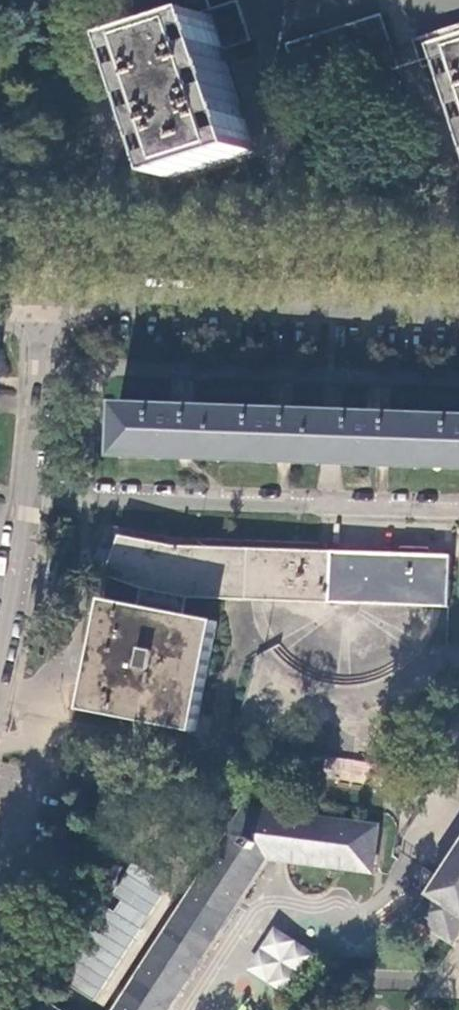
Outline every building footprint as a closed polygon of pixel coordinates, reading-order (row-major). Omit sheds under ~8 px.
[(252,42),(239,1),(210,10),(212,18),(130,45),(152,111),(174,180),(258,153),(224,51),(252,42)] [(389,44),(379,16),(286,45),(295,75),(389,44)] [(414,41),(423,69),(458,58),(458,26),(414,41)] [(218,461),(220,410),(170,408),(121,406),(119,458),(218,461)] [(261,411),(220,410),(218,461),(316,465),(318,413),(261,411)] [(318,413),(316,465),(415,468),(417,417),(356,414),(318,413)] [(415,468),(458,470),(458,418),(417,417),(415,468)] [(106,602),(85,712),(196,734),(218,624),(184,617),(187,599),(251,601),(331,604),(333,553),(174,548),(122,537),(113,559),(107,577),(144,591),(140,609),(106,602)] [(449,608),(451,557),(333,553),(331,604),(433,607),(449,608)] [(378,828),(247,810),(231,836),(229,835),(116,1009),(172,1009),(182,994),(184,996),(185,994),(183,993),(205,958),(207,959),(209,957),(206,956),(229,922),(230,923),(232,920),(230,920),(252,885),(254,886),(255,884),(254,883),(260,873),(267,862),(269,863),(270,861),(372,873),(378,828)] [(455,945),(456,944),(455,943),(458,937),(458,851),(414,920),(455,945)] [(97,1002),(164,880),(129,861),(111,894),(112,895),(64,983),(97,1002)] [(314,955),(271,927),(243,971),(286,998),(314,955)] [(41,1001),(35,1009),(55,1009),(41,1001)]
